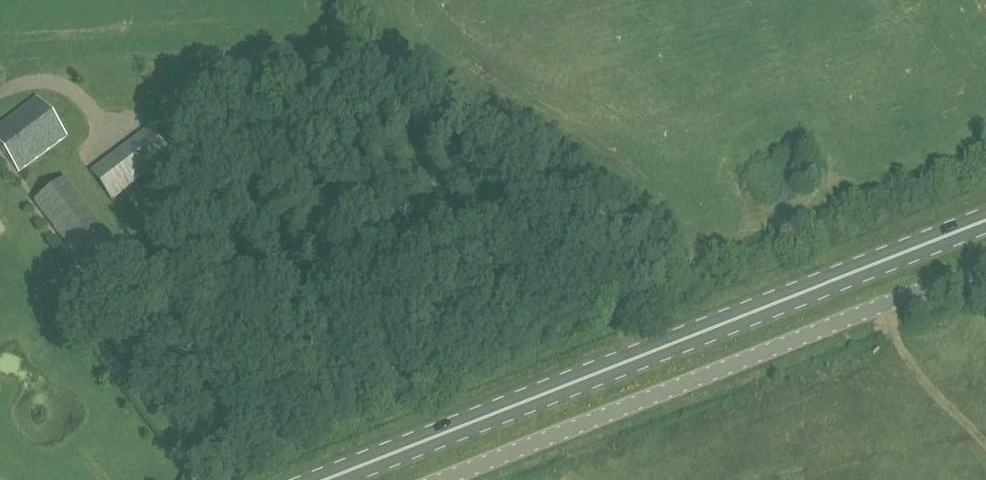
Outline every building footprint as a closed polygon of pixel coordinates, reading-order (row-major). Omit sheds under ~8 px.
[(0,124),(0,149),(18,174),(67,137),(37,97),(0,124)] [(150,129),(137,138),(158,166),(170,157),(150,129)] [(57,175),(28,197),(79,266),(108,244),(57,175)]
